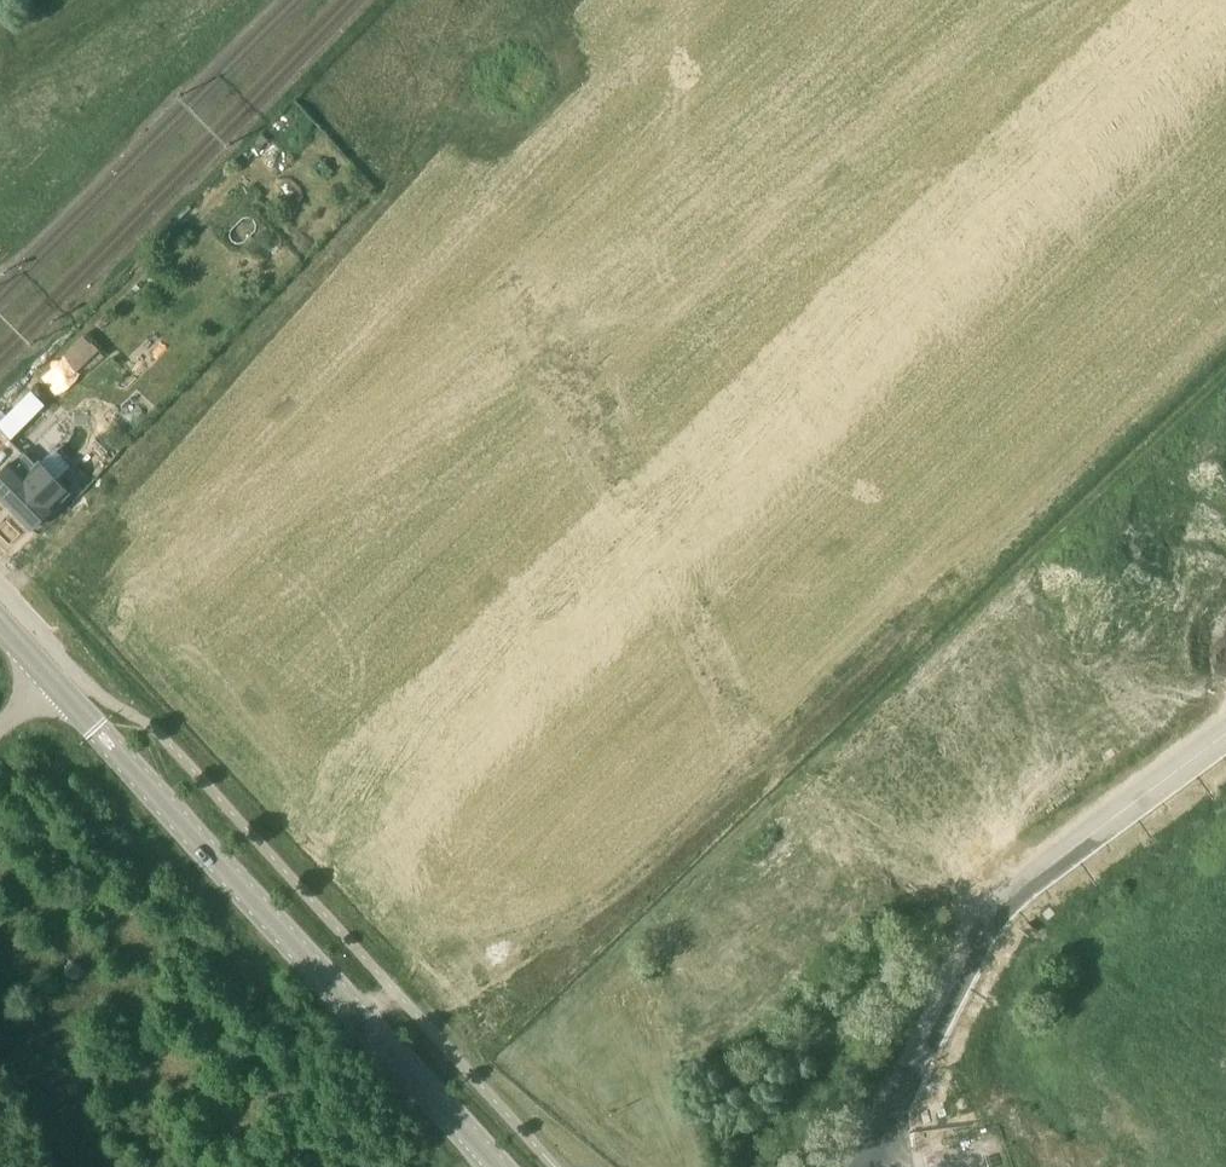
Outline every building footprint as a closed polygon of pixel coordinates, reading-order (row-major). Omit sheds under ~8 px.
[(76,380),(75,379),(72,376),(74,374),(67,366),(61,360),(42,378),(57,393),(62,389),(64,392),(76,380)] [(10,440),(10,439),(45,405),(35,395),(0,429),(0,430),(10,440)] [(10,463),(10,462),(0,472),(0,498),(31,530),(69,492),(39,462),(36,465),(23,451),(10,463)]
